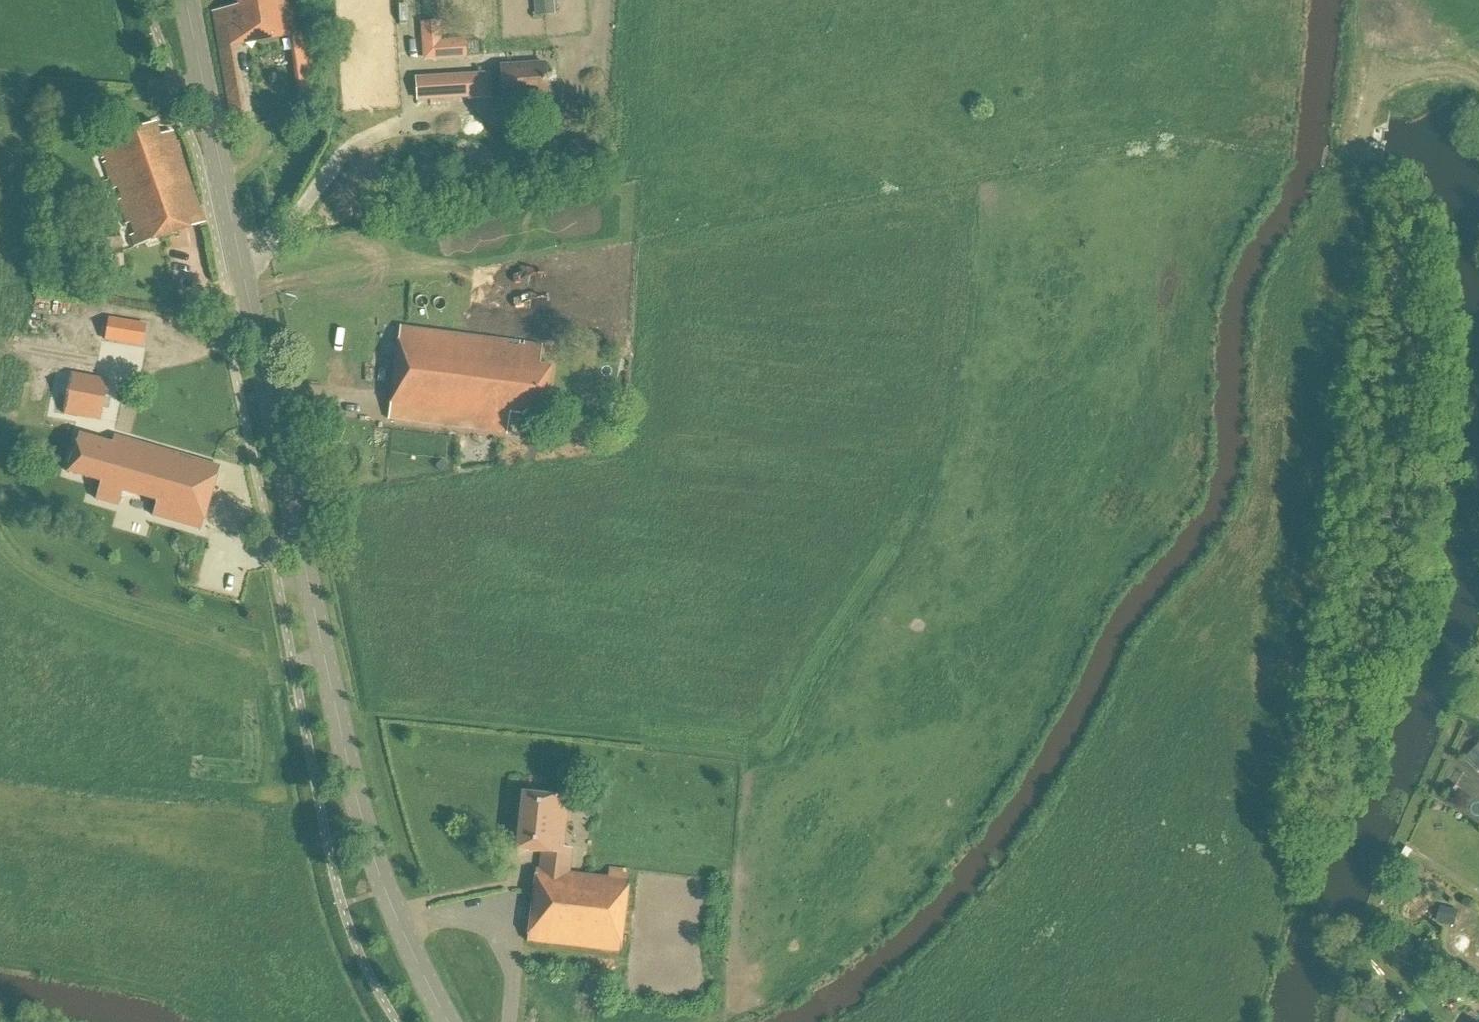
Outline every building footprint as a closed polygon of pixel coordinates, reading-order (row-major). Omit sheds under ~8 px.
[(236,13),(227,14),(233,47),(299,36),(293,0),(287,0),(286,0),(285,0),(234,0),(236,13)] [(533,16),(552,15),(552,0),(532,0),(533,16)] [(420,60),(465,58),(464,39),(439,40),(438,21),(418,22),(420,60)] [(500,67),(502,103),(546,100),(544,65),(500,67)] [(415,81),(416,100),(467,97),(467,102),(492,101),(491,77),(474,78),(415,81)] [(156,124),(97,145),(109,179),(112,178),(136,246),(205,222),(174,132),(161,137),(156,124)] [(123,272),(121,243),(93,245),(95,274),(123,272)] [(551,373),(540,371),(543,350),(400,331),(388,424),(505,439),(508,417),(544,422),(551,373)] [(73,378),(66,417),(100,423),(107,384),(73,378)] [(79,435),(68,474),(101,483),(96,500),(117,507),(122,492),(157,502),(152,517),(201,531),(220,468),(114,437),(112,445),(79,435)] [(1465,759),(1478,773),(1478,772),(1478,745),(1465,759)] [(520,798),(515,852),(540,855),(538,873),(534,872),(527,943),(619,953),(628,872),(608,870),(607,881),(568,877),(570,851),(562,850),(567,803),(520,798)] [(1440,905),(1435,921),(1454,927),(1459,911),(1440,905)]
